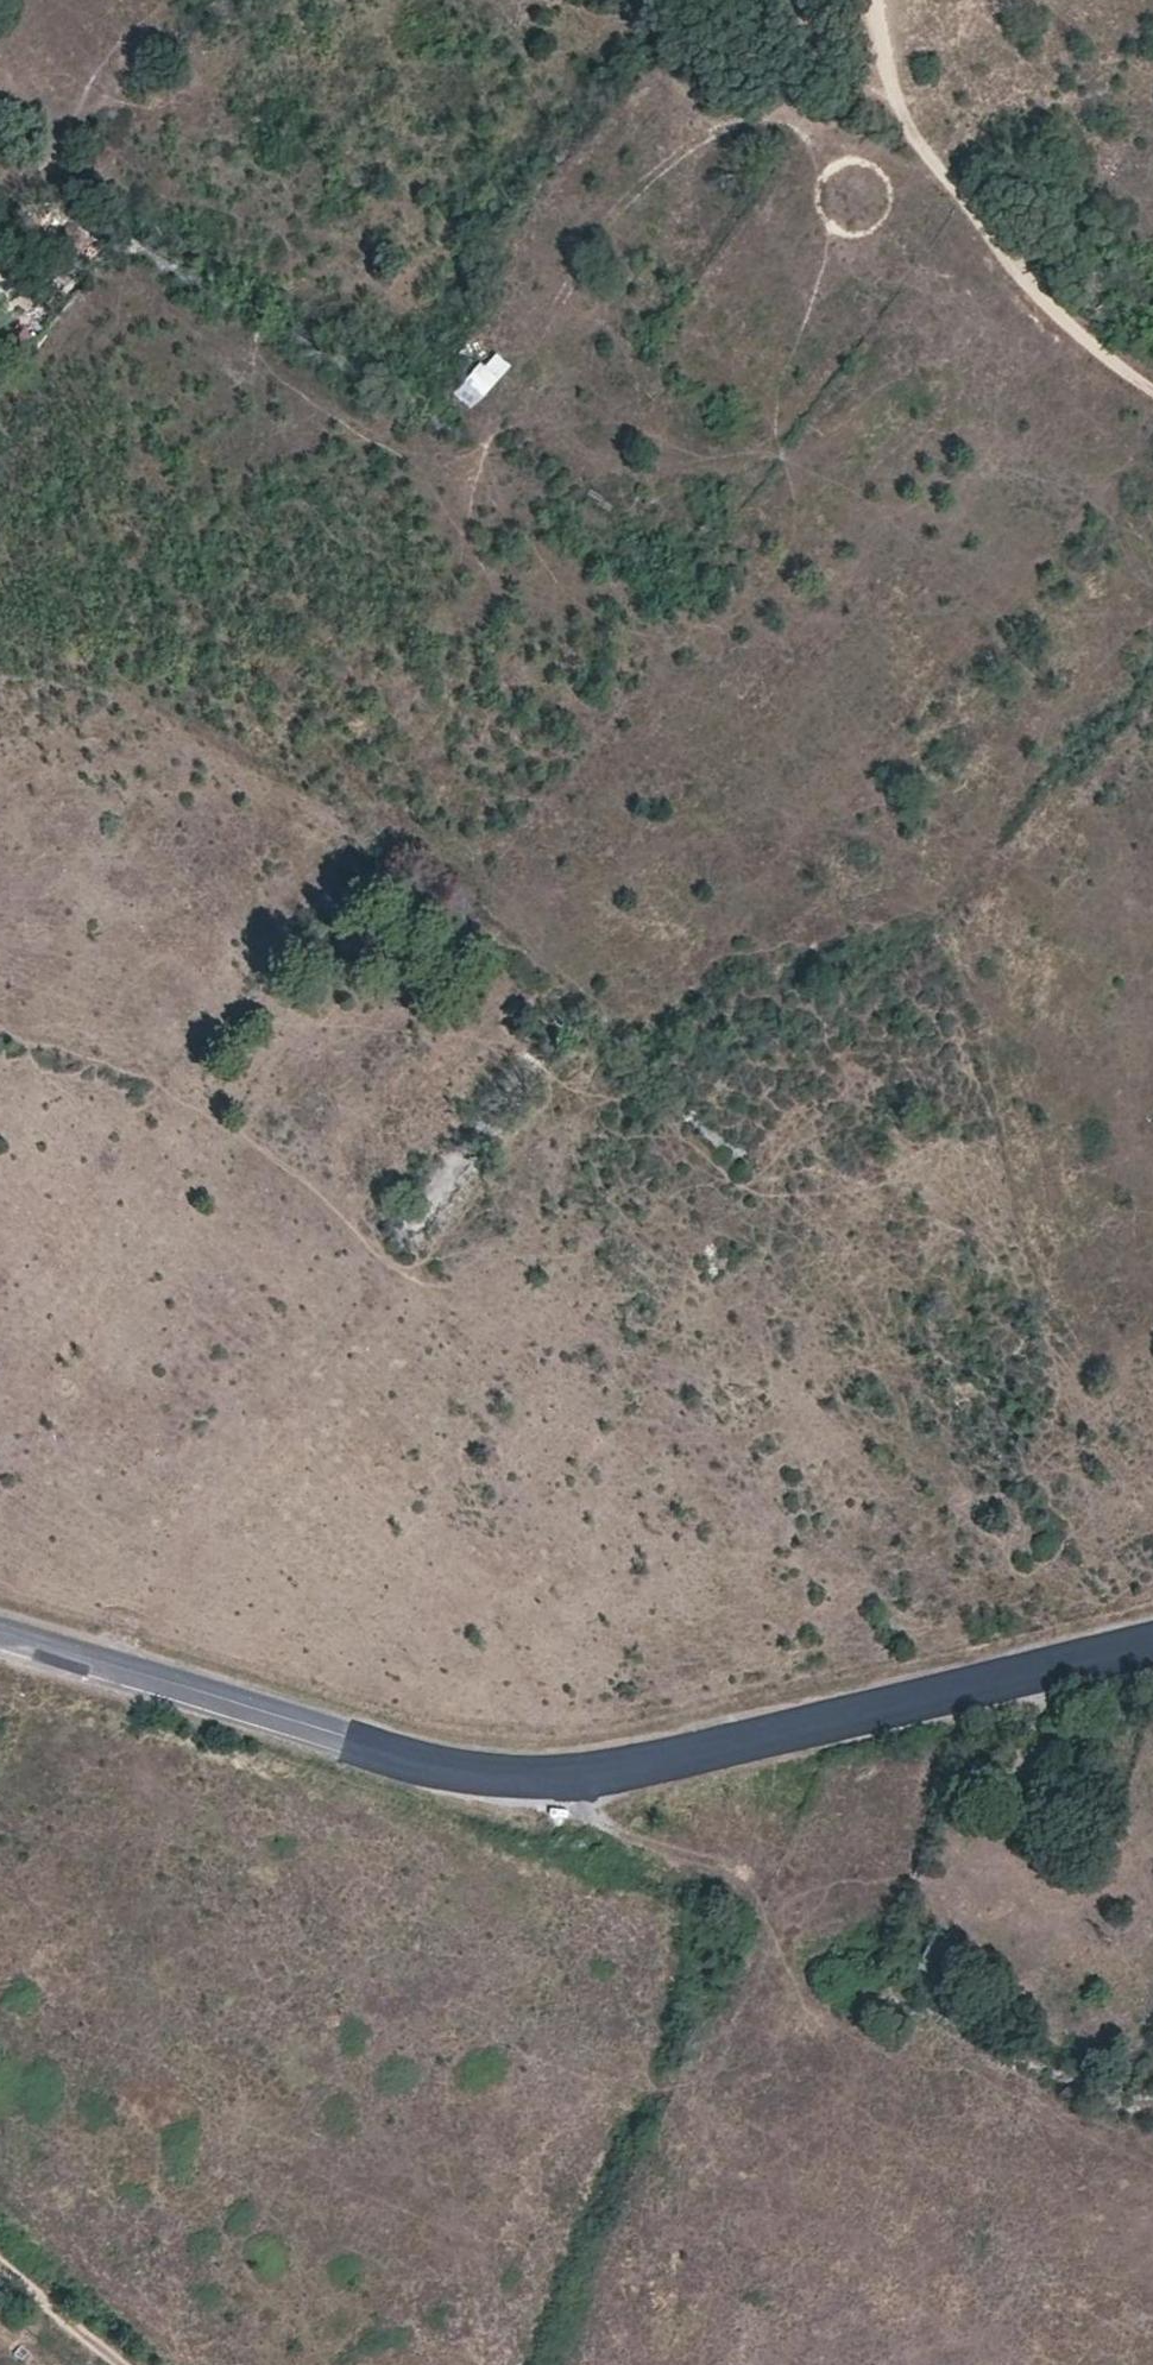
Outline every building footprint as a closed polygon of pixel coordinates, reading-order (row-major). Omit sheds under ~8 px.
[(492,348),(452,391),(469,407),(509,364),(492,348)]
